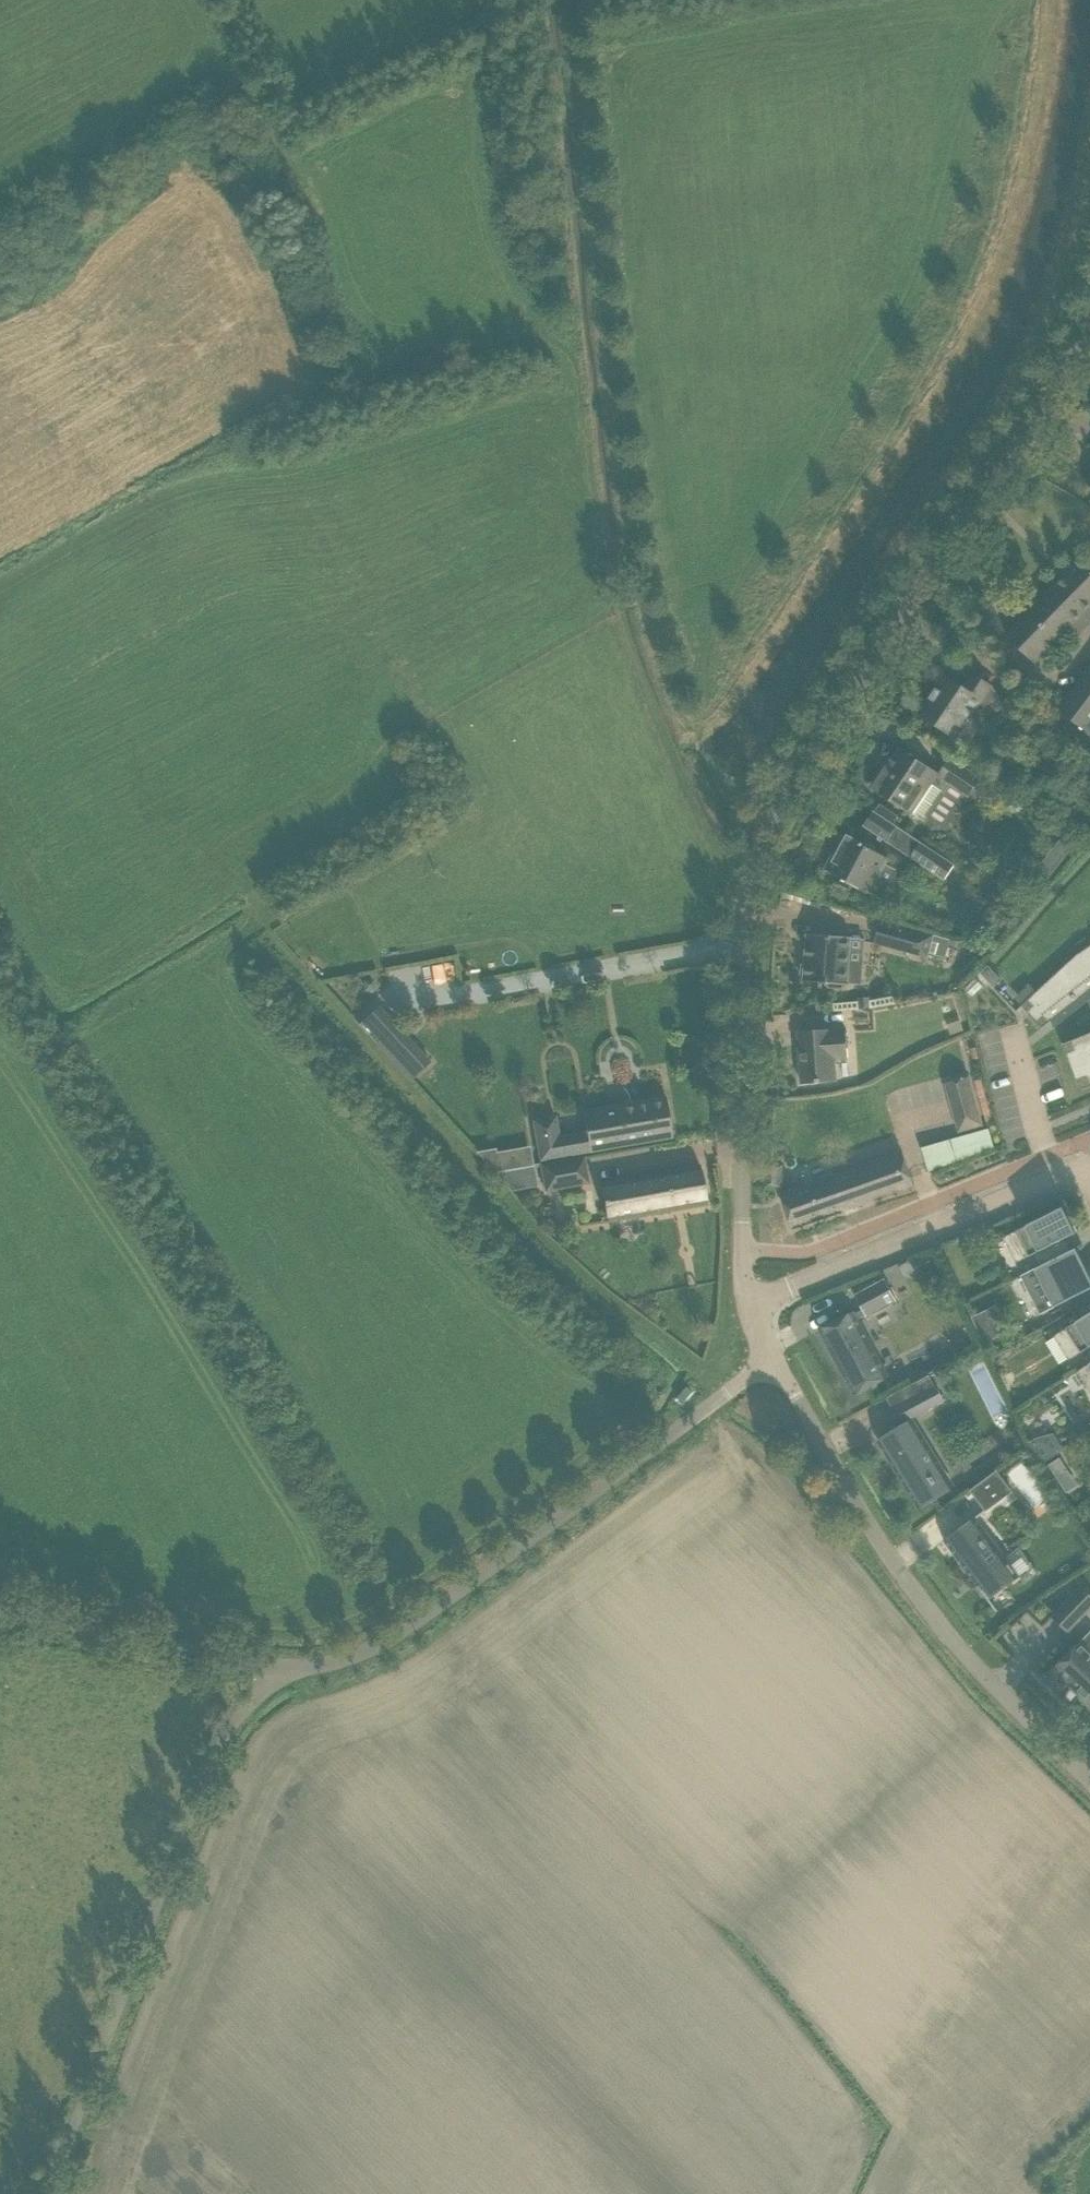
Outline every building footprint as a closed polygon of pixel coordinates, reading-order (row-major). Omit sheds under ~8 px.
[(1082,558),(1006,635),(1035,663),(1085,611),(1089,616),(1089,567),(1082,558)] [(1058,711),(1089,734),(1089,668),(1058,711)] [(997,696),(990,687),(991,686),(973,674),(964,688),(945,675),(920,713),(952,734),(962,720),(965,721),(979,700),(985,704),(997,696)] [(1003,704),(1022,730),(1036,721),(1017,694),(1003,704)] [(883,766),(871,785),(925,821),(950,783),(968,796),(981,777),(952,758),(940,775),(900,748),(886,768),(883,766)] [(880,804),(876,811),(894,823),(899,816),(880,804)] [(897,826),(889,820),(874,810),(863,825),(887,841),(897,826)] [(845,834),(826,869),(879,898),(887,882),(878,877),(888,857),(845,834)] [(921,841),(910,857),(945,879),(955,864),(921,841)] [(882,921),(876,942),(927,956),(927,955),(933,935),(882,921)] [(801,964),(800,977),(804,977),(804,981),(829,983),(829,986),(842,987),(842,984),(847,984),(848,982),(862,983),(863,963),(849,962),(851,938),(851,936),(808,933),(805,964),(801,964)] [(1021,1005),(1042,1027),(1060,1012),(1064,1017),(1088,999),(1089,1004),(1089,945),(1076,954),(1021,1005)] [(995,973),(987,980),(994,987),(1002,980),(995,973)] [(960,1020),(947,1025),(951,1035),(963,1030),(960,1020)] [(398,1028),(379,1046),(411,1080),(430,1062),(398,1028)] [(798,1031),(802,1083),(837,1081),(835,1059),(849,1058),(846,1028),(833,1029),(833,1028),(798,1031)] [(1064,1043),(1064,1042),(1062,1043),(1081,1090),(1089,1086),(1089,1033),(1064,1043)] [(947,1082),(960,1129),(981,1123),(968,1076),(947,1082)] [(582,1111),(586,1131),(559,1135),(556,1116),(532,1120),(539,1160),(672,1136),(665,1096),(582,1111)] [(493,1150),(478,1153),(496,1172),(497,1172),(493,1150)] [(914,1185),(911,1177),(902,1151),(780,1194),(792,1228),(914,1185)] [(589,1183),(584,1155),(539,1163),(544,1191),(589,1183)] [(700,1165),(636,1176),(600,1183),(607,1221),(707,1203),(700,1165)] [(1064,1206),(1004,1236),(1017,1262),(1033,1254),(1039,1266),(1039,1267),(1072,1250),(1071,1250),(1065,1238),(1077,1232),(1073,1226),(1064,1206)] [(1021,1275),(1040,1314),(1056,1306),(1089,1289),(1089,1275),(1086,1268),(1086,1266),(1077,1248),(1072,1250),(1039,1267),(1039,1266),(1036,1267),(1037,1267),(1021,1275)] [(855,1294),(863,1309),(866,1315),(867,1317),(897,1301),(885,1278),(855,1294)] [(858,1319),(866,1315),(863,1309),(855,1313),(854,1311),(819,1329),(854,1395),(889,1376),(858,1319)] [(1054,1334),(1070,1359),(1085,1350),(1089,1358),(1089,1312),(1054,1334)] [(1078,1369),(1079,1370),(1089,1363),(1089,1362),(1078,1369)] [(1079,1370),(1089,1388),(1089,1363),(1079,1370)] [(904,1426),(879,1442),(919,1506),(941,1492),(935,1482),(937,1481),(933,1476),(943,1470),(910,1417),(943,1399),(936,1386),(890,1411),(897,1424),(901,1422),(904,1426)] [(1054,1433),(1031,1447),(1033,1451),(1040,1462),(1063,1447),(1054,1433)] [(1060,1457),(1048,1465),(1055,1475),(1067,1467),(1060,1457)] [(997,1470),(970,1490),(986,1511),(1013,1491),(997,1470)] [(944,1540),(956,1557),(959,1554),(964,1560),(961,1563),(988,1600),(1020,1576),(975,1516),(944,1540)] [(1089,1608),(1089,1593),(1082,1585),(1052,1616),(1067,1632),(1089,1608)] [(1081,1640),(1053,1669),(1089,1705),(1089,1631),(1081,1640)]
